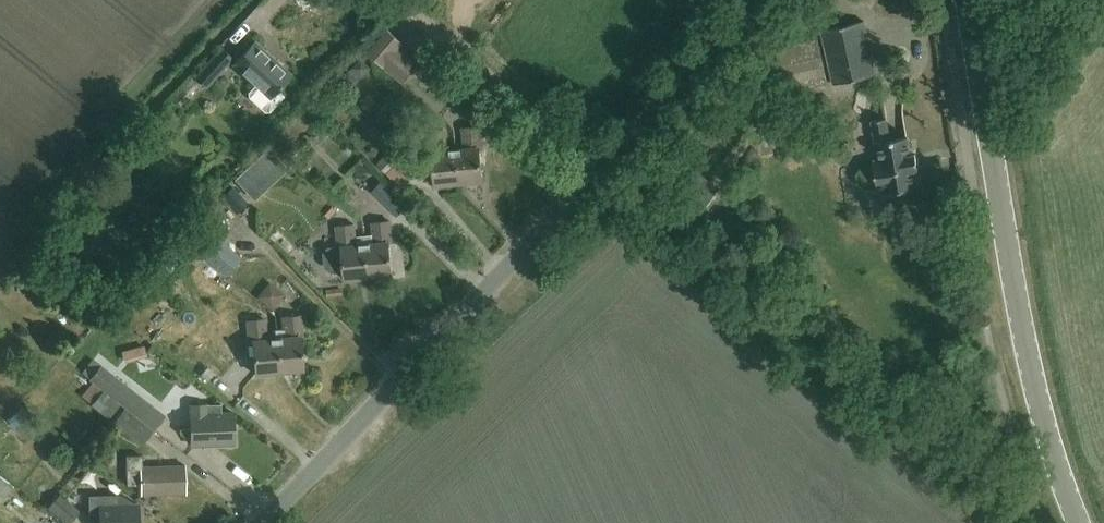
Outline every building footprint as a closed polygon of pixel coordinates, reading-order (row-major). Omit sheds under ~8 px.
[(834,84),(876,74),(864,21),(822,30),(834,84)] [(403,83),(419,64),(399,47),(403,42),(388,29),(368,52),(403,83)] [(828,80),(818,39),(817,37),(775,48),(785,90),(828,80)] [(277,89),(291,74),(254,40),(233,64),(256,84),(255,85),(249,92),(249,96),(265,111),(270,110),(283,96),(284,96),(284,95),(277,89)] [(221,46),(194,76),(206,86),(234,57),(221,46)] [(358,87),(377,67),(367,57),(348,77),(358,87)] [(890,139),(886,118),(872,120),(878,159),(873,160),(874,165),(861,167),(857,173),(858,183),(864,187),(877,185),(878,190),(885,189),(885,192),(892,191),(893,196),(910,193),(910,189),(916,187),(914,170),(918,169),(916,153),(911,154),(908,136),(890,139)] [(467,147),(457,148),(460,181),(483,179),(480,146),(483,146),(481,125),(465,127),(467,147)] [(460,181),(457,148),(447,149),(445,129),(429,131),(431,151),(433,151),(436,183),(460,181)] [(378,162),(388,172),(410,151),(400,141),(378,162)] [(286,167),(267,147),(235,178),(253,197),(286,167)] [(715,188),(684,164),(669,183),(700,207),(715,188)] [(248,203),(233,187),(222,197),(237,214),(248,203)] [(366,243),(368,276),(392,273),(389,241),(392,240),(390,220),(373,222),(376,242),(366,243)] [(345,278),(368,276),(366,243),(356,244),(354,224),(337,225),(339,245),(328,246),(324,251),(326,264),(330,268),(344,267),(345,278)] [(198,253),(226,276),(242,256),(215,234),(198,253)] [(278,306),(290,291),(273,279),(262,294),(278,306)] [(275,329),(275,337),(278,370),(301,368),(298,335),(302,335),(300,314),(283,316),(284,328),(275,329)] [(278,370),(275,337),(266,338),(264,318),(247,320),(249,340),(251,340),(254,372),(278,370)] [(89,379),(153,429),(164,413),(101,363),(89,379)] [(81,395),(108,417),(119,404),(91,382),(81,395)] [(190,427),(185,427),(179,427),(179,432),(187,438),(190,438),(190,444),(233,443),(233,411),(221,411),(221,403),(190,404),(190,427)] [(114,421),(142,443),(152,429),(124,407),(114,421)] [(126,454),(126,470),(126,484),(140,484),(141,493),(185,492),(184,464),(142,465),(142,454),(126,454)] [(3,498),(14,485),(0,474),(0,496),(3,498)] [(57,497),(47,507),(66,522),(69,522),(80,510),(60,493),(57,497)] [(138,505),(120,494),(89,494),(89,518),(100,518),(100,522),(138,522),(138,505)]
